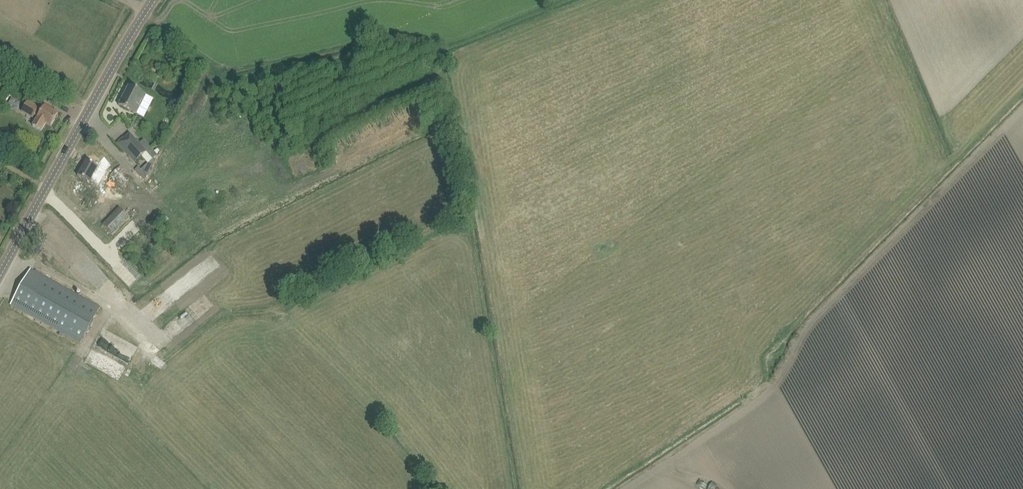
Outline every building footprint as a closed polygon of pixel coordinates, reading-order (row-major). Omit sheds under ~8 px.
[(146,95),(138,91),(129,86),(119,105),(136,114),(146,95)] [(58,114),(50,109),(45,106),(42,110),(39,108),(39,107),(28,101),(22,111),(33,118),(35,115),(38,117),(33,126),(41,131),(46,123),(51,126),(58,114)] [(124,137),(117,143),(134,162),(145,152),(152,160),(153,159),(158,155),(152,147),(144,140),(139,144),(130,134),(125,138),(124,137)] [(98,167),(95,165),(86,160),(78,176),(86,181),(90,182),(92,178),(99,182),(103,175),(96,171),(98,167)] [(123,186),(131,178),(120,166),(112,174),(123,186)] [(130,221),(118,209),(103,224),(115,236),(117,234),(130,221)] [(80,344),(100,308),(38,273),(38,272),(36,271),(36,272),(31,269),(11,305),(20,310),(80,344)] [(112,289),(120,297),(127,291),(120,283),(112,289)]
